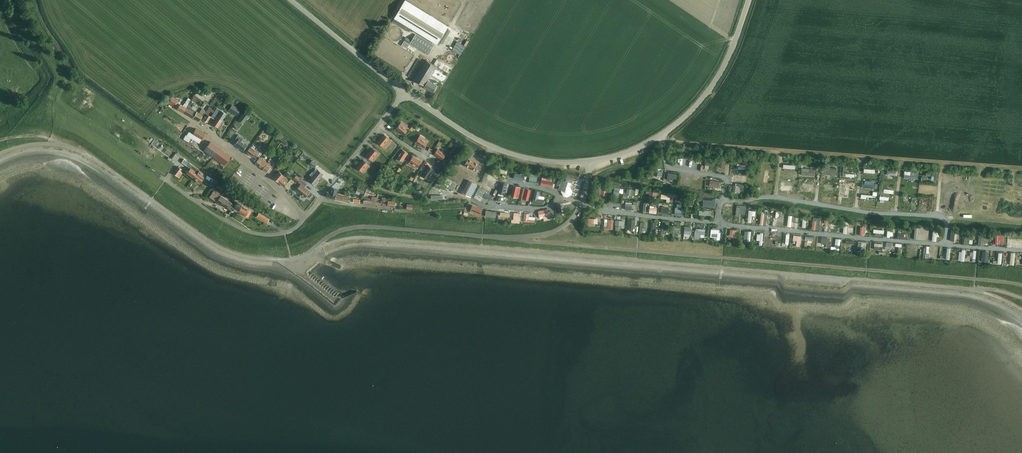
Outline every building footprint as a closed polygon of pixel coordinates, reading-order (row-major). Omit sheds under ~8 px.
[(394,18),(437,44),(448,26),(406,0),(405,0),(394,18)] [(428,54),(434,46),(416,34),(411,43),(428,54)] [(465,53),(471,44),(461,39),(456,48),(465,53)] [(424,87),(433,93),(437,86),(428,80),(437,66),(426,60),(414,80),(424,86),(424,87)] [(177,109),(183,112),(187,104),(190,100),(188,98),(183,106),(180,104),(181,103),(170,97),(167,102),(177,109)] [(187,104),(183,112),(199,122),(205,111),(201,108),(199,113),(191,109),(192,107),(187,104)] [(234,106),(230,111),(236,115),(240,110),(234,106)] [(217,109),(211,118),(215,120),(212,124),(217,127),(220,129),(224,123),(221,121),(226,114),(221,111),(217,109)] [(201,118),(207,122),(210,117),(204,113),(201,118)] [(400,123),(396,128),(403,135),(409,128),(406,126),(404,127),(400,123)] [(183,139),(188,142),(190,138),(199,143),(201,139),(205,134),(195,128),(192,134),(188,131),(186,135),(183,139)] [(239,135),(235,141),(237,142),(235,144),(244,151),(248,145),(242,140),(243,138),(241,137),(239,135)] [(383,146),(386,142),(388,143),(390,140),(384,135),(378,142),(383,146)] [(420,135),(416,142),(419,144),(420,142),(425,145),(428,140),(420,135)] [(204,150),(224,165),(230,157),(210,141),(204,150)] [(250,148),(246,152),(252,157),(253,156),(256,158),(261,151),(257,148),(255,150),(254,149),(255,148),(253,146),(252,148),(251,146),(250,148)] [(373,148),(370,152),(366,156),(371,160),(375,156),(376,157),(379,154),(373,148)] [(402,149),(397,158),(403,161),(408,153),(402,149)] [(438,149),(434,154),(442,160),(446,154),(438,149)] [(409,162),(414,165),(413,166),(416,169),(421,162),(413,156),(409,162)] [(263,169),(268,163),(260,157),(256,163),(263,169)] [(478,169),(479,169),(480,167),(480,166),(478,165),(479,163),(468,157),(464,165),(476,171),(477,169),(478,169)] [(184,159),(181,162),(187,166),(190,168),(187,173),(193,178),(199,170),(189,163),(184,159)] [(363,160),(360,163),(357,167),(362,171),(365,167),(367,168),(369,165),(363,160)] [(263,169),(269,173),(272,169),(274,167),(273,165),(272,166),(268,163),(263,169)] [(805,166),(805,174),(818,174),(818,170),(813,169),(814,167),(805,166)] [(199,170),(193,178),(199,183),(203,178),(203,177),(205,175),(199,170)] [(285,174),(291,179),(294,175),(288,170),(285,174)] [(317,181),(323,174),(317,170),(309,180),(315,185),(318,182),(317,181)] [(284,186),(285,185),(287,183),(289,180),(279,172),(274,178),(284,186)] [(550,177),(541,175),(540,183),(549,184),(550,177)] [(291,179),(289,180),(287,183),(285,185),(288,189),(294,181),(291,179)] [(305,187),(307,184),(301,179),(298,182),(301,184),(296,190),(301,194),(300,195),(300,197),(302,198),(303,198),(304,197),(305,197),(310,192),(305,187)] [(714,179),(714,185),(711,185),(711,187),(724,187),(724,180),(714,179)] [(477,185),(469,180),(462,193),(471,197),(477,185)] [(567,197),(571,195),(572,191),(570,187),(566,186),(567,182),(561,180),(558,190),(561,190),(561,191),(563,196),(567,197)] [(741,182),(741,184),(737,183),(737,190),(744,190),(745,185),(748,185),(748,182),(741,182)] [(501,183),(499,191),(502,192),(502,193),(504,194),(507,184),(501,183)] [(512,186),(509,197),(514,198),(515,194),(517,194),(519,188),(512,186)] [(327,192),(326,197),(335,199),(336,194),(338,189),(333,188),(332,190),(329,190),(327,192)] [(487,204),(492,195),(479,188),(474,197),(487,204)] [(523,188),(520,199),(525,200),(526,196),(528,197),(530,190),(523,188)] [(642,202),(644,196),(634,194),(635,190),(628,188),(626,196),(633,198),(633,200),(642,202)] [(213,190),(209,197),(224,207),(225,206),(231,210),(232,209),(234,205),(213,190)] [(535,190),(532,202),(543,204),(544,200),(538,198),(539,191),(535,190)] [(350,198),(336,194),(335,199),(348,203),(350,198)] [(376,200),(376,205),(387,206),(388,200),(389,198),(389,197),(387,197),(382,196),(381,198),(383,198),(383,199),(379,199),(379,197),(377,197),(377,198),(376,200)] [(622,199),(621,212),(637,214),(639,202),(624,199),(622,199)] [(234,205),(232,209),(237,212),(241,207),(240,207),(241,205),(236,202),(234,205)] [(744,213),(750,213),(750,204),(740,204),(740,214),(744,215),(744,213)] [(241,207),(237,212),(245,216),(247,213),(249,214),(251,211),(241,205),(240,207),(241,207)] [(479,216),(482,209),(472,205),(470,210),(475,212),(474,214),(479,216)] [(548,210),(536,213),(537,217),(543,216),(545,222),(550,221),(548,210)] [(863,223),(863,234),(868,235),(868,232),(871,232),(871,228),(868,228),(868,223),(863,223)] [(698,228),(698,238),(703,238),(703,233),(708,233),(708,228),(698,228)] [(988,244),(989,240),(993,241),(994,236),(983,234),(982,243),(988,244)] [(1008,234),(1000,234),(999,244),(1007,244),(1008,234)] [(809,235),(808,244),(816,245),(817,236),(809,235)] [(917,249),(915,249),(915,252),(920,252),(921,248),(923,248),(923,244),(917,244),(917,249)] [(996,263),(1005,263),(1006,251),(1002,251),(1001,259),(997,259),(996,263)]
